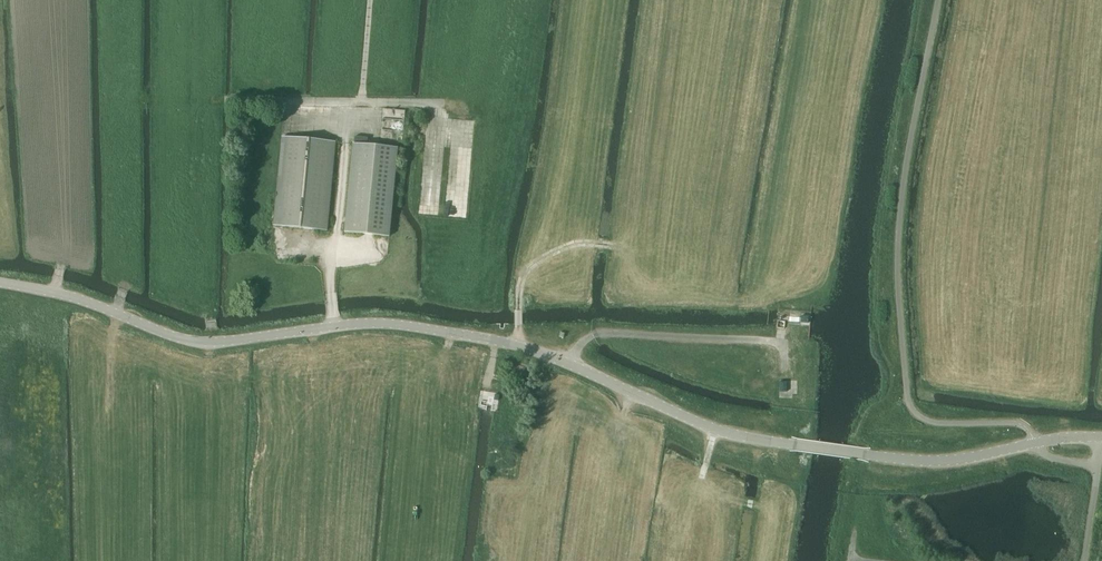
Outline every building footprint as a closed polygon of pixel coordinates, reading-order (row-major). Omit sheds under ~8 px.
[(273,226),(301,228),(326,230),(335,142),(301,139),(281,137),(273,226)] [(344,232),(388,237),(397,148),(352,144),(344,232)]
